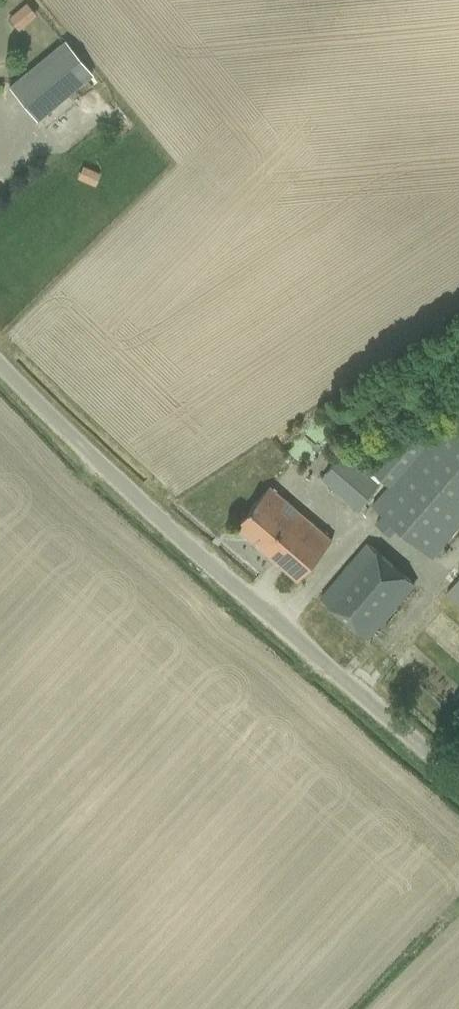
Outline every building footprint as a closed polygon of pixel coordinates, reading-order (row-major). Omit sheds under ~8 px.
[(7,17),(19,29),(35,11),(23,0),(7,17)] [(91,73),(64,40),(8,86),(35,119),(91,73)] [(85,168),(80,178),(95,185),(99,174),(85,168)] [(382,492),(372,504),(383,513),(376,521),(390,533),(397,525),(432,556),(458,525),(458,409),(456,407),(424,445),(408,431),(374,470),(390,483),(382,492)] [(342,453),(334,462),(321,477),(358,508),(379,484),(342,453)] [(269,485),(236,524),(298,578),(332,539),(269,485)] [(367,542),(320,597),(367,637),(414,582),(367,542)] [(446,592),(458,602),(458,577),(446,592)]
